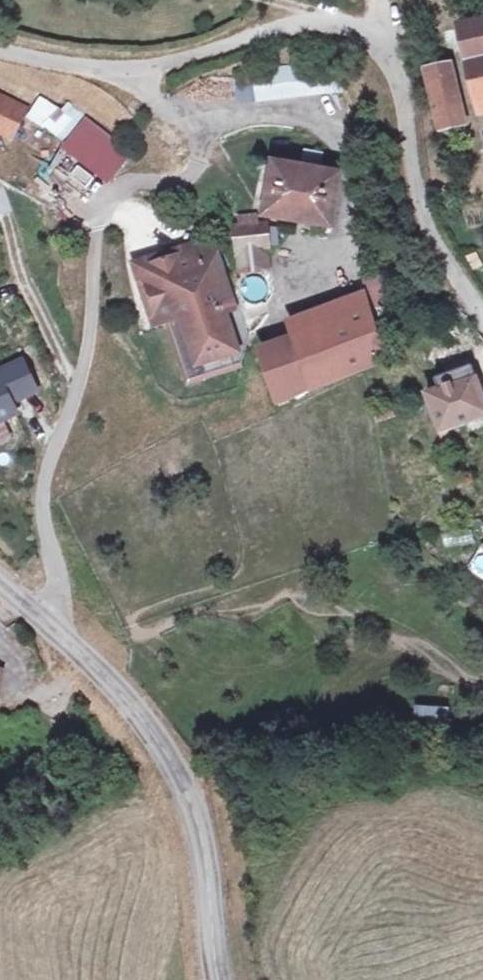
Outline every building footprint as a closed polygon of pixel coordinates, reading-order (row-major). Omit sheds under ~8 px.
[(461,29),(470,66),(482,63),(482,24),(461,29)] [(470,66),(481,114),(482,113),(482,63),(470,66)] [(451,67),(428,74),(443,135),(467,126),(451,67)] [(0,101),(0,134),(12,139),(25,112),(0,101)] [(126,153),(84,123),(66,150),(107,179),(126,153)] [(305,168),(318,170),(320,155),(322,155),(323,152),(306,149),(305,157),(307,157),(305,168)] [(332,225),(341,174),(318,170),(305,168),(275,163),(266,215),(332,225)] [(237,252),(268,248),(267,225),(236,227),(237,252)] [(270,264),(268,248),(237,252),(243,270),(270,264)] [(162,325),(170,321),(189,314),(204,357),(231,348),(238,365),(242,363),(250,330),(216,249),(201,254),(199,250),(143,271),(162,325)] [(394,271),(369,277),(376,309),(400,304),(394,271)] [(369,312),(290,342),(292,345),(269,352),(273,362),(264,365),(279,407),(386,362),(369,312)] [(189,314),(170,321),(192,382),(238,365),(231,348),(204,357),(189,314)] [(264,365),(273,362),(269,352),(271,342),(261,356),(264,365)] [(17,417),(11,406),(37,394),(23,366),(0,376),(0,425),(17,417)] [(438,383),(443,394),(431,397),(445,434),(482,420),(482,390),(476,371),(438,383)] [(415,707),(415,721),(449,722),(449,708),(415,707)]
